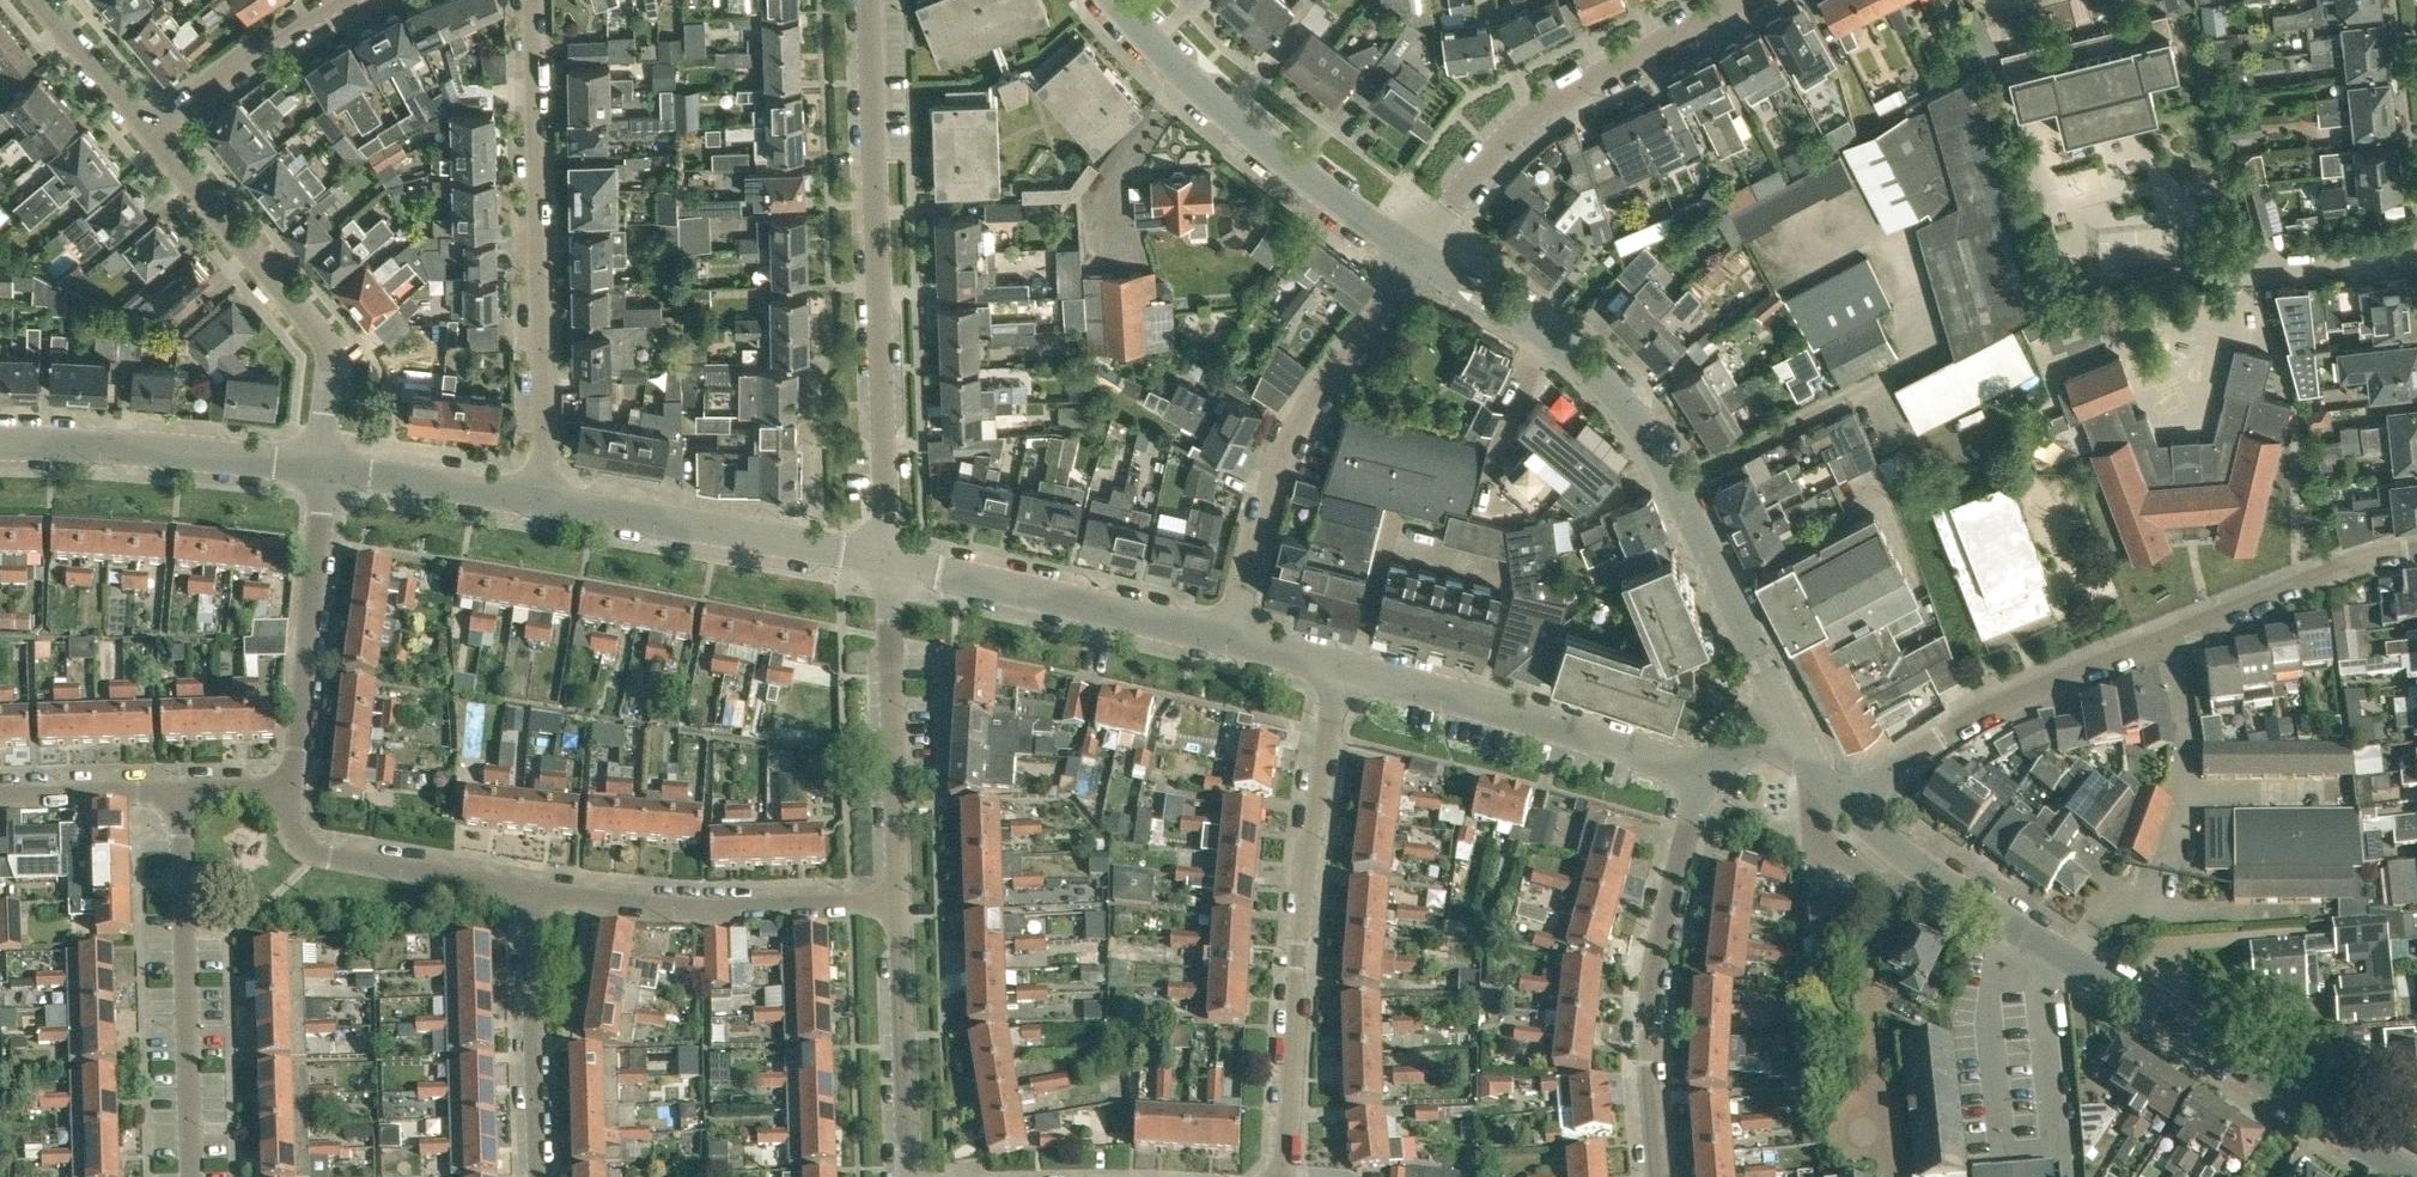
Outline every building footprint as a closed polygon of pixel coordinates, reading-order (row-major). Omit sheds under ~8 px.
[(105,5),(109,9),(112,12),(110,15),(115,20),(118,20),(121,23),(148,0),(111,0),(105,5)] [(268,1),(268,0),(238,0),(247,15),(268,1)] [(449,31),(435,0),(408,12),(421,43),(449,31)] [(476,19),(468,0),(435,0),(449,31),(455,50),(469,46),(460,26),(476,19)] [(504,6),(501,0),(468,0),(476,19),(504,6)] [(596,10),(607,6),(607,5),(605,0),(593,0),(596,10)] [(652,17),(660,16),(659,0),(650,0),(652,17)] [(750,9),(798,8),(798,0),(749,0),(750,9)] [(1047,11),(1043,0),(921,0),(917,2),(938,55),(941,60),(1049,16),(1047,11)] [(1218,4),(1240,23),(1259,0),(1221,0),(1218,4)] [(1294,28),(1316,0),(1297,0),(1292,7),(1283,0),(1259,0),(1240,23),(1262,43),(1284,20),(1294,28)] [(1327,8),(1316,0),(1294,28),(1305,36),(1285,63),(1309,80),(1335,45),(1320,33),(1330,18),(1324,13),(1327,8)] [(1412,19),(1433,17),(1430,0),(1385,0),(1412,19)] [(1449,67),(1471,64),(1462,0),(1449,0),(1451,10),(1454,9),(1456,23),(1443,25),(1449,67)] [(1471,64),(1494,61),(1488,18),(1475,20),(1473,6),(1475,6),(1474,0),(1462,0),(1471,64)] [(1528,8),(1542,38),(1570,24),(1559,0),(1543,0),(1528,8)] [(1604,10),(1601,0),(1578,0),(1585,18),(1604,10)] [(1604,10),(1624,2),(1623,0),(1601,0),(1604,10)] [(1847,49),(1859,43),(1848,22),(1864,14),(1857,0),(1823,0),(1847,49)] [(1888,0),(1857,0),(1864,14),(1889,2),(1888,0)] [(1952,18),(1968,11),(1962,0),(1943,0),(1952,18)] [(2318,4),(2325,3),(2327,16),(2380,10),(2379,0),(2317,0),(2318,4)] [(127,30),(146,53),(180,23),(161,1),(138,21),(127,30)] [(2222,1),(2200,4),(2203,32),(2226,30),(2222,1)] [(1899,5),(1894,8),(1905,30),(1910,28),(1899,5)] [(1516,51),(1542,38),(1528,8),(1501,21),(1516,51)] [(1894,8),(1888,10),(1899,33),(1905,30),(1894,8)] [(2274,27),(2299,24),(2297,10),(2272,13),(2274,27)] [(1780,19),(1779,17),(1766,24),(1799,83),(1801,81),(1804,86),(1827,74),(1824,68),(1835,62),(1824,43),(1815,29),(1804,34),(1792,12),(1780,19)] [(753,14),(720,15),(721,25),(733,25),(733,27),(754,26),(753,14)] [(2047,43),(2002,55),(2007,77),(2010,76),(2019,112),(2056,103),(2065,139),(2156,115),(2147,80),(2178,72),(2168,36),(2171,36),(2165,14),(2125,24),(2126,27),(2048,47),(2047,43)] [(388,22),(380,27),(414,91),(424,86),(408,55),(419,49),(401,15),(398,16),(394,16),(388,19),(388,22)] [(766,50),(800,48),(798,17),(765,18),(766,50)] [(16,78),(21,73),(36,60),(35,59),(34,59),(25,50),(26,49),(25,47),(24,48),(0,20),(0,60),(16,78)] [(2309,38),(2311,52),(2384,44),(2383,34),(2385,33),(2384,23),(2381,23),(2381,21),(2342,25),(2343,38),(2339,39),(2339,35),(2309,38)] [(180,23),(146,53),(165,76),(190,56),(191,57),(212,39),(202,27),(191,36),(180,23)] [(414,91),(380,27),(373,30),(369,29),(363,32),(362,36),(359,37),(377,72),(388,67),(403,97),(414,91)] [(1744,40),(1740,42),(1769,91),(1788,80),(1759,31),(1755,34),(1750,33),(1745,36),(1744,40)] [(2229,36),(2210,37),(2213,63),(2231,62),(2229,36)] [(682,38),(659,38),(660,59),(683,58),(682,38)] [(569,59),(595,59),(609,59),(609,41),(594,42),(568,42),(569,59)] [(629,41),(609,41),(609,59),(629,58),(629,41)] [(1096,150),(1099,146),(1142,108),(1084,42),(1074,50),(1066,41),(1034,70),(1042,79),(1041,80),(1037,83),(1096,150)] [(1769,91),(1740,42),(1738,44),(1732,43),(1728,46),(1726,51),(1722,53),(1750,102),(1769,91)] [(337,51),(330,55),(372,127),(381,121),(376,112),(359,82),(369,77),(350,43),(347,45),(344,44),(337,48),(337,51)] [(1362,81),(1384,52),(1372,43),(1347,54),(1335,45),(1309,80),(1333,98),(1347,80),(1358,87),(1362,81)] [(2385,54),(2384,44),(2311,52),(2312,65),(2342,62),(2341,59),(2345,59),(2347,72),(2386,67),(2386,65),(2389,64),(2388,54),(2385,54)] [(800,48),(766,50),(742,51),(715,52),(716,64),(767,63),(768,82),(801,81),(800,48)] [(485,83),(493,83),(507,81),(506,51),(481,53),(485,83)] [(1397,62),(1384,52),(1362,81),(1377,92),(1372,99),(1404,123),(1407,120),(1414,110),(1425,96),(1418,91),(1428,78),(1401,57),(1397,62)] [(335,114),(347,106),(356,123),(362,132),(372,127),(330,55),(321,59),(318,59),(312,62),(311,66),(309,68),(328,102),(335,114)] [(1700,65),(1693,68),(1733,150),(1746,144),(1724,101),(1733,96),(1714,57),(1711,58),(1710,56),(1698,61),(1700,65)] [(2240,61),(2216,64),(2219,90),(2243,87),(2240,61)] [(676,62),(653,62),(653,87),(676,87),(676,62)] [(570,90),(631,89),(631,78),(612,79),(611,65),(569,66),(570,90)] [(1733,150),(1693,68),(1686,71),(1684,68),(1672,74),(1674,77),(1671,79),(1684,104),(1693,100),(1721,156),(1733,150)] [(1019,69),(1005,74),(998,77),(1008,101),(1029,92),(1019,69)] [(2020,322),(2044,310),(1976,71),(1928,96),(1957,202),(1927,217),(1966,350),(2011,327),(2015,324),(2020,322)] [(28,124),(60,97),(49,85),(47,86),(40,77),(0,109),(0,121),(5,127),(20,114),(28,124)] [(440,82),(451,107),(459,94),(451,77),(440,82)] [(2317,108),(2317,111),(2390,103),(2389,93),(2392,93),(2390,82),(2388,82),(2387,78),(2348,82),(2350,98),(2346,98),(2345,94),(2316,97),(2317,108)] [(493,93),(493,83),(485,83),(465,84),(468,94),(493,93)] [(219,145),(222,149),(290,93),(282,84),(249,111),(238,98),(206,124),(208,126),(205,128),(215,140),(217,138),(222,143),(219,145)] [(1875,101),(1881,112),(1908,98),(1902,87),(1875,101)] [(769,123),(801,122),(801,90),(769,91),(769,88),(737,89),(736,100),(757,100),(757,107),(769,107),(769,123)] [(933,102),(937,191),(999,188),(995,100),(989,100),(989,88),(946,90),(946,102),(933,102)] [(631,89),(570,90),(570,115),(611,113),(611,112),(621,112),(621,99),(631,99),(631,89)] [(243,169),(254,159),(274,143),(263,129),(297,101),(290,93),(222,149),(225,152),(228,150),(232,155),(230,157),(239,169),(242,167),(243,169)] [(493,106),(493,93),(468,94),(459,94),(451,107),(493,106)] [(31,158),(65,130),(76,121),(68,111),(70,110),(60,97),(28,124),(13,136),(31,158)] [(661,97),(661,116),(676,116),(675,97),(661,97)] [(2316,97),(2290,99),(2292,111),(2317,108),(2316,97)] [(429,118),(449,107),(444,98),(424,108),(429,118)] [(1633,112),(1629,114),(1652,163),(1653,167),(1683,154),(1686,161),(1701,154),(1688,126),(1674,133),(1659,101),(1633,112)] [(2391,113),(2390,103),(2317,111),(2319,125),(2348,121),(2348,118),(2351,117),(2353,132),(2392,128),(2392,124),(2395,124),(2394,113),(2391,113)] [(326,107),(313,117),(332,141),(345,131),(326,107)] [(454,140),(496,140),(496,126),(493,124),(493,112),(450,112),(448,108),(431,117),(431,126),(454,126),(454,140)] [(700,126),(699,110),(677,112),(678,127),(700,126)] [(1436,127),(1414,110),(1407,120),(1409,121),(1407,125),(1427,140),(1436,127)] [(1886,229),(1925,209),(1951,196),(1907,113),(1843,147),(1886,229)] [(1606,137),(1583,148),(1584,150),(1594,182),(1597,193),(1599,192),(1600,194),(1628,182),(1625,175),(1652,163),(1629,114),(1602,126),(1606,137)] [(661,116),(631,117),(570,118),(570,128),(567,130),(568,137),(571,140),(571,144),(607,143),(607,132),(631,131),(634,131),(641,133),(646,130),(655,130),(655,127),(676,127),(676,116),(661,116)] [(378,133),(376,134),(383,145),(406,132),(398,118),(377,131),(378,133)] [(2261,118),(2227,122),(2229,138),(2263,134),(2261,118)] [(1848,119),(1822,133),(1831,148),(1856,134),(1848,119)] [(801,122),(769,123),(725,125),(725,135),(754,134),(754,154),(770,155),(802,154),(801,122)] [(1580,188),(1594,182),(1584,150),(1583,148),(1576,125),(1573,126),(1574,129),(1563,136),(1563,142),(1569,157),(1574,168),(1566,178),(1579,189),(1580,188)] [(83,129),(67,142),(51,156),(62,169),(45,184),(52,193),(102,152),(94,142),(94,138),(89,132),(85,132),(83,129)] [(383,145),(376,134),(359,145),(367,155),(383,145)] [(1821,139),(1804,148),(1810,161),(1827,152),(1821,139)] [(496,153),(496,140),(454,140),(454,155),(432,155),(432,169),(494,168),(494,156),(496,153)] [(2341,174),(2398,168),(2397,163),(2400,162),(2399,148),(2395,148),(2394,143),(2339,149),(2341,174)] [(356,144),(344,155),(342,157),(351,168),(365,155),(356,144)] [(1550,146),(1541,157),(1552,166),(1561,155),(1550,146)] [(252,185),(264,199),(298,172),(288,160),(294,155),(286,147),(250,177),(255,183),(252,185)] [(377,171),(392,162),(394,161),(386,147),(369,158),(377,171)] [(1801,149),(1784,159),(1791,172),(1809,162),(1801,149)] [(746,150),(722,151),(722,166),(746,165),(746,150)] [(2236,158),(2243,185),(2267,179),(2261,151),(2251,154),(2236,158)] [(90,200),(120,175),(118,172),(119,168),(115,162),(110,162),(102,152),(52,193),(60,204),(79,189),(90,200)] [(632,155),(632,167),(645,167),(650,167),(650,155),(632,155)] [(1838,155),(1827,161),(1841,186),(1852,180),(1838,155)] [(626,174),(626,172),(626,160),(571,161),(572,176),(569,177),(569,185),(572,187),(572,190),(617,189),(616,174),(625,174),(626,174)] [(1022,187),(1023,200),(1077,198),(1099,168),(1089,161),(1070,186),(1022,187)] [(1841,186),(1827,161),(1813,168),(1823,191),(1826,195),(1841,186)] [(403,178),(392,162),(377,171),(388,187),(403,178)] [(308,163),(298,172),(264,199),(276,214),(279,211),(284,217),(297,206),(326,184),(308,163)] [(1541,210),(1549,200),(1530,185),(1535,180),(1520,168),(1511,179),(1525,191),(1522,195),(1529,201),(1505,230),(1530,250),(1554,221),(1541,210)] [(1813,168),(1802,174),(1813,196),(1823,191),(1813,168)] [(2398,168),(2341,174),(2342,185),(2321,187),(2322,203),(2324,215),(2348,212),(2347,201),(2361,199),(2361,196),(2400,192),(2400,186),(2403,185),(2401,170),(2398,170),(2398,168)] [(804,171),(804,169),(747,170),(748,188),(757,188),(757,201),(805,200),(805,186),(810,186),(810,171),(804,171)] [(1193,218),(1206,217),(1207,217),(1207,206),(1214,205),(1212,184),(1211,174),(1185,176),(1182,172),(1174,172),(1172,177),(1152,178),(1153,188),(1153,197),(1134,199),(1136,223),(1172,220),(1174,225),(1179,228),(1184,227),(1188,224),(1189,222),(1190,219),(1193,218)] [(1803,202),(1813,196),(1802,174),(1791,180),(1803,202)] [(456,206),(497,205),(497,191),(494,190),(494,177),(433,178),(433,192),(456,192),(456,206)] [(1760,177),(1751,181),(1758,196),(1768,191),(1760,177)] [(2267,179),(2243,185),(2255,234),(2273,229),(2265,199),(2271,197),(2267,179)] [(1791,180),(1780,186),(1792,208),(1803,202),(1791,180)] [(1701,196),(1673,209),(1680,227),(1727,207),(1716,181),(1707,186),(1701,196)] [(408,196),(403,182),(392,187),(398,201),(408,196)] [(1597,193),(1594,182),(1580,188),(1579,189),(1569,203),(1578,210),(1586,206),(1589,213),(1591,219),(1605,214),(1602,207),(1597,193)] [(133,217),(144,208),(142,205),(143,204),(144,202),(144,200),(144,199),(144,197),(143,195),(141,194),(140,193),(138,193),(136,193),(134,193),(133,194),(131,192),(128,194),(123,188),(125,186),(124,184),(113,193),(104,200),(101,196),(60,232),(67,240),(71,237),(73,239),(94,222),(96,225),(100,221),(112,235),(133,217)] [(330,186),(300,210),(302,212),(286,225),(290,230),(292,228),(295,232),(293,234),(306,249),(336,224),(322,208),(338,195),(330,186)] [(1780,186),(1770,191),(1781,214),(1792,208),(1780,186)] [(662,188),(662,222),(666,222),(677,221),(677,215),(677,210),(677,199),(677,188),(662,188)] [(617,189),(572,190),(572,193),(570,194),(570,202),(572,204),(573,218),(626,217),(626,204),(617,204),(617,189)] [(1758,197),(1770,220),(1781,214),(1770,191),(1758,197)] [(23,217),(42,202),(34,193),(15,208),(23,217)] [(1758,197),(1746,203),(1760,229),(1771,222),(1770,220),(1758,197)] [(677,210),(677,215),(708,214),(708,198),(677,199),(677,210)] [(1026,200),(1021,201),(986,203),(986,217),(1026,214),(1026,200)] [(32,227),(50,212),(42,202),(23,217),(32,227)] [(1569,203),(1554,221),(1530,250),(1554,270),(1555,268),(1563,275),(1574,261),(1567,255),(1578,241),(1565,229),(1580,211),(1591,219),(1589,213),(1586,206),(1578,210),(1569,203)] [(1745,238),(1760,229),(1746,203),(1729,212),(1739,227),(1744,236),(1745,238)] [(498,217),(497,205),(456,206),(456,215),(434,216),(434,230),(495,229),(495,221),(498,217)] [(677,215),(677,221),(678,249),(711,248),(710,214),(708,214),(677,215)] [(773,247),(806,246),(806,215),(773,215),(773,220),(759,221),(760,237),(741,237),(741,248),(760,248),(773,247)] [(2297,217),(2297,222),(2284,223),(2286,236),(2319,233),(2317,215),(2297,217)] [(160,216),(149,225),(122,248),(119,244),(101,259),(113,273),(131,259),(143,273),(168,253),(179,244),(177,242),(178,237),(172,230),(168,230),(160,220),(162,218),(160,216)] [(382,216),(364,231),(352,216),(339,227),(341,230),(331,237),(322,245),(324,247),(315,255),(318,258),(315,260),(327,274),(329,272),(332,275),(357,254),(360,258),(383,240),(395,230),(382,216)] [(974,251),(995,250),(994,232),(991,228),(979,229),(978,216),(938,218),(939,252),(974,251)] [(2052,219),(2040,222),(2046,246),(2058,243),(2052,219)] [(678,250),(678,249),(677,221),(666,222),(662,222),(661,222),(662,251),(678,250)] [(573,243),(574,252),(627,251),(626,227),(573,228),(573,233),(571,233),(571,242),(573,243)] [(1733,246),(1744,236),(1739,227),(1726,235),(1733,246)] [(1268,228),(1250,253),(1270,267),(1287,241),(1268,228)] [(1627,231),(1613,237),(1618,253),(1634,247),(1627,231)] [(1339,252),(1315,234),(1290,265),(1287,269),(1306,283),(1306,282),(1312,287),(1339,252)] [(465,239),(465,235),(444,236),(444,252),(465,251),(466,269),(496,269),(496,239),(465,239)] [(351,304),(352,304),(417,251),(423,246),(416,238),(393,256),(392,254),(373,270),(366,261),(350,274),(339,284),(341,286),(340,290),(345,296),(349,296),(354,302),(351,304)] [(1609,317),(1634,341),(1675,300),(1647,270),(1659,259),(1645,245),(1616,274),(1634,291),(1609,317)] [(773,247),(774,258),(774,279),(807,278),(806,246),(773,247)] [(180,254),(175,248),(168,253),(160,260),(166,267),(180,254)] [(742,259),(760,259),(760,248),(741,248),(742,259)] [(997,250),(995,250),(974,251),(939,252),(940,286),(981,285),(981,300),(1029,298),(1029,283),(998,284),(997,250)] [(417,251),(352,304),(352,305),(354,303),(359,308),(357,310),(365,320),(368,318),(369,321),(380,312),(397,299),(390,291),(416,270),(418,272),(428,264),(417,251)] [(627,251),(574,252),(574,261),(571,261),(571,268),(574,270),(574,276),(612,275),(612,264),(627,264),(627,251)] [(677,252),(661,252),(660,277),(677,277),(677,252)] [(1375,279),(1339,252),(1312,287),(1306,282),(1306,283),(1297,295),(1303,299),(1300,304),(1305,308),(1313,315),(1333,288),(1356,306),(1375,279)] [(1856,262),(1868,284),(1878,278),(1867,256),(1856,262)] [(170,312),(181,302),(197,290),(210,279),(206,275),(208,274),(197,260),(195,262),(192,258),(151,292),(145,285),(117,308),(129,314),(140,305),(147,312),(161,301),(170,312)] [(1857,289),(1868,284),(1856,262),(1845,267),(1857,289)] [(79,264),(55,284),(65,289),(85,272),(79,264)] [(1846,295),(1857,289),(1845,267),(1835,273),(1846,295)] [(13,295),(14,271),(0,270),(0,294),(13,295)] [(1093,352),(1115,350),(1176,346),(1173,300),(1157,301),(1155,270),(1139,271),(1084,275),(1086,297),(1088,326),(1090,352),(1093,352)] [(48,302),(49,280),(34,273),(33,301),(48,302)] [(1846,295),(1835,273),(1824,278),(1836,301),(1846,295)] [(450,314),(466,314),(498,313),(497,282),(467,282),(467,275),(446,275),(446,295),(446,300),(449,300),(450,314)] [(1058,278),(1058,295),(1082,294),(1081,277),(1058,278)] [(1868,284),(1857,289),(1846,295),(1836,301),(1825,306),(1814,312),(1803,289),(1786,298),(1811,346),(1818,343),(1838,381),(1896,350),(1876,312),(1892,304),(1878,278),(1868,284)] [(1825,306),(1836,301),(1824,278),(1814,284),(1825,306)] [(49,280),(48,302),(47,312),(65,313),(67,289),(65,289),(55,284),(49,280)] [(608,281),(608,286),(574,286),(575,315),(609,315),(621,313),(621,324),(646,323),(663,323),(662,306),(626,307),(625,280),(608,281)] [(2308,287),(2311,319),(2326,317),(2348,315),(2414,307),(2414,303),(2416,303),(2416,293),(2416,289),(2412,290),(2412,287),(2405,281),(2385,283),(2385,281),(2376,282),(2376,284),(2350,287),(2350,284),(2308,287)] [(1165,283),(1157,283),(1158,298),(1172,297),(1172,288),(1165,283)] [(1825,306),(1814,284),(1803,289),(1814,312),(1825,306)] [(710,287),(682,288),(682,304),(711,303),(710,287)] [(1689,287),(1675,300),(1634,341),(1659,366),(1684,340),(1674,330),(1672,327),(1701,298),(1689,287)] [(2314,343),(2311,319),(2308,287),(2276,288),(2291,350),(2288,350),(2299,388),(2319,386),(2318,382),(2314,343)] [(1763,319),(1786,298),(1774,288),(1753,307),(1763,319)] [(411,293),(402,301),(410,311),(420,303),(411,293)] [(773,295),(773,326),(808,325),(808,294),(773,295)] [(1295,321),(1305,308),(1300,304),(1303,299),(1297,295),(1283,312),(1295,321)] [(211,309),(216,306),(210,299),(206,303),(211,309)] [(233,303),(222,312),(188,338),(210,366),(207,369),(217,381),(225,374),(228,377),(225,405),(259,409),(259,412),(271,413),(272,410),(276,411),(280,377),(245,374),(227,352),(232,348),(243,338),(254,329),(233,303)] [(989,304),(974,305),(941,306),(942,335),(1031,330),(1031,320),(990,321),(989,304)] [(2044,310),(2020,322),(2029,339),(2058,324),(2050,306),(2044,310)] [(390,346),(401,337),(412,329),(394,307),(384,315),(373,325),(390,346)] [(2414,307),(2348,315),(2348,319),(2343,319),(2343,325),(2374,322),(2375,333),(2416,329),(2416,327),(2416,325),(2416,314),(2414,312),(2414,307)] [(2326,317),(2311,319),(2314,343),(2328,344),(2326,317)] [(737,327),(762,326),(762,319),(737,319),(737,327)] [(468,323),(468,336),(498,336),(498,322),(468,323)] [(611,366),(624,366),(635,365),(634,340),(646,339),(646,323),(621,324),(609,324),(611,335),(575,336),(576,367),(611,366)] [(679,324),(668,325),(669,340),(680,340),(679,324)] [(762,326),(737,327),(737,335),(760,335),(760,342),(773,342),(774,358),(809,358),(808,325),(773,326),(762,326)] [(12,356),(11,397),(26,398),(26,393),(40,393),(41,326),(29,326),(28,356),(12,356)] [(2032,369),(2011,327),(1966,350),(1896,385),(1917,427),(2032,369)] [(1034,330),(1031,330),(942,335),(943,364),(977,363),(992,362),(991,345),(1034,343),(1034,330)] [(448,331),(447,344),(457,345),(458,332),(448,331)] [(80,399),(82,358),(67,358),(68,334),(52,333),(51,358),(53,358),(51,393),(64,394),(64,398),(80,399)] [(1463,353),(1457,366),(1453,373),(1477,385),(1474,392),(1485,397),(1491,384),(1501,389),(1512,366),(1507,364),(1512,353),(1503,348),(1504,346),(1489,339),(1489,340),(1478,335),(1468,355),(1463,353)] [(95,359),(82,358),(80,399),(96,400),(96,395),(107,396),(108,366),(121,367),(123,340),(123,337),(97,336),(95,359)] [(499,348),(498,336),(468,336),(469,349),(499,348)] [(1713,336),(1702,346),(1693,353),(1700,361),(1708,354),(1720,344),(1713,336)] [(1693,353),(1702,346),(1696,338),(1687,345),(1693,353)] [(2339,348),(2342,375),(2345,374),(2347,396),(2416,388),(2416,339),(2339,348)] [(123,340),(121,367),(121,374),(133,375),(131,398),(172,402),(176,371),(139,367),(140,346),(133,345),(134,341),(123,340)] [(702,343),(682,343),(682,359),(702,358),(702,343)] [(1822,370),(1807,345),(1787,358),(1797,374),(1789,379),(1801,399),(1818,389),(1810,377),(1822,370)] [(2279,441),(2282,441),(2291,403),(2261,396),(2271,356),(2234,346),(2212,438),(2198,439),(2198,438),(2172,440),(2172,441),(2157,442),(2146,413),(2136,416),(2128,395),(2134,392),(2119,356),(2068,375),(2072,386),(2060,390),(2073,423),(2085,418),(2098,452),(2094,453),(2134,558),(2170,544),(2167,536),(2218,532),(2216,540),(2253,549),(2279,441)] [(1108,364),(1115,350),(1093,352),(1091,355),(1099,360),(1108,364)] [(1673,384),(1692,414),(1723,394),(1735,386),(1739,384),(1720,354),(1673,384)] [(1271,355),(1254,392),(1279,409),(1304,376),(1271,355)] [(11,397),(12,356),(0,356),(0,397),(11,397)] [(1108,364),(1099,360),(1091,375),(1120,389),(1127,374),(1108,364)] [(1170,396),(1186,405),(1246,435),(1259,411),(1247,404),(1254,392),(1207,362),(1199,378),(1213,386),(1208,397),(1177,381),(1170,396)] [(798,410),(798,368),(742,367),(740,363),(682,364),(682,387),(695,387),(695,410),(697,410),(731,410),(755,410),(798,410)] [(624,366),(624,380),(647,379),(648,365),(635,365),(624,366)] [(445,372),(443,387),(438,428),(468,431),(472,396),(455,394),(456,388),(455,388),(457,373),(445,372)] [(982,372),(977,372),(944,373),(946,405),(1024,400),(1027,400),(1026,387),(982,389),(982,372)] [(588,394),(588,420),(579,419),(575,437),(582,438),(579,455),(606,460),(612,424),(612,377),(581,377),(581,394),(588,394)] [(1735,386),(1723,394),(1692,414),(1712,444),(1742,424),(1732,408),(1741,401),(1739,398),(1755,387),(1749,377),(1739,384),(1735,386)] [(438,428),(443,387),(432,385),(431,391),(412,389),(408,425),(438,428)] [(472,396),(468,431),(498,435),(502,398),(485,397),(485,391),(473,390),(472,396)] [(1232,462),(1246,435),(1186,405),(1170,396),(1161,412),(1202,434),(1197,443),(1193,441),(1188,450),(1197,455),(1222,469),(1228,459),(1232,462)] [(644,408),(642,421),(635,465),(664,470),(668,445),(683,445),(683,398),(664,398),(664,412),(644,408)] [(1025,413),(1024,400),(946,405),(947,433),(984,432),(983,415),(1025,413)] [(1488,445),(1493,435),(1504,411),(1481,400),(1463,438),(1488,445)] [(1563,487),(1588,508),(1619,471),(1539,403),(1518,427),(1527,434),(1515,448),(1523,455),(1500,483),(1539,516),(1563,487)] [(1084,405),(1066,405),(1066,425),(1084,425),(1084,405)] [(2416,434),(2416,405),(2385,409),(2387,424),(2342,429),(2344,442),(2416,434)] [(628,427),(612,424),(606,460),(635,465),(642,421),(644,408),(632,406),(628,427)] [(1350,409),(1325,487),(1355,495),(1388,504),(1445,520),(1449,506),(1471,512),(1489,445),(1488,445),(1463,438),(1350,409)] [(2328,409),(2306,411),(2307,426),(2330,424),(2328,409)] [(731,429),(731,410),(697,410),(697,425),(720,425),(721,445),(797,445),(798,410),(755,410),(755,429),(731,429)] [(1839,418),(1852,443),(1866,436),(1854,411),(1839,418)] [(2065,411),(2051,417),(2056,431),(2070,425),(2065,411)] [(1820,449),(1826,460),(1828,460),(1828,461),(1838,456),(1837,455),(1848,449),(1849,449),(1849,448),(1853,446),(1852,443),(1839,418),(1825,425),(1833,442),(1820,449)] [(1806,432),(1797,436),(1801,445),(1811,440),(1816,450),(1832,442),(1823,423),(1806,432)] [(1158,435),(1139,429),(1133,445),(1153,451),(1158,435)] [(1052,451),(1062,453),(1065,436),(1050,433),(1047,444),(1052,451)] [(2344,442),(2345,454),(2390,450),(2392,468),(2416,465),(2416,434),(2344,442)] [(949,507),(977,514),(985,480),(995,435),(954,438),(955,455),(981,452),(975,478),(956,474),(949,507)] [(995,435),(985,480),(977,514),(1006,520),(1013,486),(997,483),(1000,467),(999,466),(1005,435),(995,435)] [(1848,449),(1860,472),(1879,463),(1878,461),(1866,436),(1852,443),(1853,446),(1849,448),(1849,449),(1848,449)] [(797,490),(797,445),(721,445),(699,445),(699,490),(721,494),(782,495),(782,490),(797,490)] [(1905,448),(1878,461),(1879,463),(1891,487),(1917,474),(1905,448)] [(1848,478),(1860,472),(1848,449),(1837,455),(1838,456),(1840,460),(1848,478)] [(1213,484),(1222,469),(1197,455),(1189,468),(1199,475),(1195,494),(1207,497),(1211,483),(1213,484)] [(1848,478),(1840,460),(1838,456),(1828,461),(1838,483),(1848,478)] [(1042,474),(1038,491),(1022,488),(1015,522),(1046,528),(1060,463),(1048,461),(1045,475),(1042,474)] [(1754,482),(1745,462),(1727,471),(1731,479),(1719,485),(1716,496),(1723,511),(1791,478),(1785,466),(1754,482)] [(1084,483),(1080,482),(1067,480),(1070,465),(1060,463),(1046,528),(1074,534),(1084,483)] [(1130,467),(1124,491),(1121,504),(1118,515),(1110,552),(1142,559),(1150,525),(1132,521),(1135,507),(1131,506),(1140,469),(1130,467)] [(1182,491),(1195,494),(1199,475),(1189,468),(1182,491)] [(1796,475),(1791,478),(1723,511),(1734,532),(1784,508),(1779,498),(1802,487),(1796,475)] [(1930,507),(1982,636),(2050,609),(2038,577),(2047,574),(2008,476),(1930,507)] [(2364,508),(2416,502),(2416,479),(2377,483),(2378,496),(2352,498),(2353,508),(2364,508)] [(1325,487),(1297,481),(1294,495),(1320,502),(1325,487)] [(1355,495),(1325,487),(1320,502),(1310,540),(1304,572),(1308,573),(1301,605),(1298,618),(1321,624),(1355,495)] [(1388,504),(1355,495),(1321,624),(1355,633),(1388,504)] [(1587,545),(1660,515),(1656,506),(1652,495),(1601,515),(1603,520),(1581,529),(1587,545)] [(1799,500),(1784,508),(1734,532),(1745,554),(1781,537),(1776,526),(1805,512),(1799,500)] [(2364,508),(2353,508),(2332,506),(2342,545),(2384,532),(2394,528),(2394,525),(2416,523),(2416,502),(2364,508)] [(1193,505),(1186,534),(1179,568),(1207,575),(1214,544),(1216,544),(1224,512),(1204,508),(1193,505)] [(1110,552),(1118,515),(1108,512),(1107,515),(1089,511),(1081,545),(1110,552)] [(1444,543),(1457,546),(1465,518),(1451,514),(1444,543)] [(1589,566),(1659,536),(1667,533),(1660,515),(1587,545),(1581,547),(1589,566)] [(1790,641),(1804,668),(1824,707),(1861,688),(1865,696),(1924,665),(1937,658),(1950,651),(1942,632),(1907,650),(1888,614),(1915,600),(1871,515),(1755,576),(1784,632),(1789,642),(1790,641)] [(1479,521),(1465,518),(1457,546),(1471,550),(1479,521)] [(1567,519),(1553,520),(1557,541),(1558,550),(1572,548),(1568,536),(1567,519)] [(1507,529),(1511,560),(1516,588),(1564,602),(1561,581),(1559,554),(1558,550),(1557,541),(1553,520),(1527,523),(1527,526),(1507,529)] [(1479,521),(1471,550),(1485,554),(1493,525),(1479,521)] [(1507,529),(1493,525),(1485,554),(1511,560),(1507,529)] [(15,527),(0,527),(0,557),(1,557),(1,586),(13,586),(15,527)] [(43,527),(15,527),(13,586),(27,586),(27,557),(42,557),(43,527)] [(53,558),(81,560),(82,530),(54,528),(53,558)] [(1150,561),(1179,568),(1186,534),(1158,528),(1150,561)] [(111,531),(82,530),(81,560),(110,561),(111,531)] [(111,531),(110,561),(139,563),(140,533),(111,531)] [(167,535),(140,533),(139,563),(166,565),(167,535)] [(1304,572),(1310,540),(1285,534),(1269,597),(1301,605),(1308,573),(1304,572)] [(204,569),(207,539),(179,536),(177,550),(175,566),(204,569)] [(235,542),(207,539),(204,569),(203,580),(202,580),(200,597),(198,627),(209,628),(212,626),(214,607),(212,602),(212,598),(214,598),(217,570),(232,572),(235,542)] [(232,572),(260,575),(263,544),(235,542),(232,572)] [(291,547),(263,544),(260,575),(288,578),(291,547)] [(1628,707),(1655,716),(1673,722),(1688,678),(1689,678),(1691,678),(1692,677),(1693,677),(1694,675),(1695,674),(1695,673),(1695,671),(1694,670),(1693,669),(1692,668),(1691,667),(1698,664),(1702,655),(1700,650),(1697,645),(1710,640),(1701,620),(1672,552),(1626,571),(1620,573),(1654,651),(1650,653),(1649,657),(1572,631),(1570,638),(1554,633),(1505,674),(1544,685),(1546,681),(1628,707)] [(390,581),(391,574),(392,565),(361,561),(358,588),(387,593),(398,594),(416,597),(417,585),(390,581)] [(1373,637),(1483,668),(1503,593),(1391,562),(1373,637)] [(80,572),(67,571),(66,588),(79,589),(80,572)] [(482,633),(487,605),(492,575),(464,571),(459,600),(474,603),(470,631),(482,633)] [(93,573),(80,572),(79,589),(92,589),(93,573)] [(136,575),(123,574),(122,591),(135,591),(136,575)] [(149,575),(136,575),(135,591),(148,592),(149,575)] [(492,575),(487,605),(482,633),(495,636),(500,607),(515,610),(520,580),(492,575)] [(188,596),(200,597),(202,580),(190,579),(188,596)] [(538,642),(548,584),(520,580),(515,610),(530,612),(525,640),(538,642)] [(2379,585),(2381,606),(2395,604),(2416,602),(2416,581),(2379,585)] [(256,604),(259,585),(246,584),(244,603),(256,604)] [(577,589),(548,584),(538,642),(550,644),(555,616),(573,619),(577,589)] [(256,604),(258,604),(270,605),(272,586),(259,585),(256,604)] [(1565,602),(1574,601),(1573,586),(1563,587),(1565,602)] [(387,593),(358,588),(354,616),(383,620),(387,593)] [(1505,674),(1554,633),(1558,630),(1563,627),(1569,604),(1564,602),(1516,588),(1494,671),(1505,674)] [(608,626),(614,596),(586,591),(581,621),(608,626)] [(416,597),(398,594),(396,607),(414,610),(416,597)] [(614,596),(608,626),(636,631),(642,601),(614,596)] [(659,664),(664,636),(670,606),(642,601),(636,631),(651,633),(646,661),(659,664)] [(2395,604),(2381,606),(2380,606),(2382,627),(2416,624),(2416,602),(2395,604)] [(699,611),(670,606),(664,636),(659,664),(671,666),(676,638),(693,641),(699,611)] [(2332,612),(2335,636),(2356,634),(2353,610),(2332,612)] [(712,674),(725,676),(728,659),(730,648),(735,618),(707,612),(701,643),(717,646),(712,674)] [(15,629),(15,616),(1,616),(1,629),(15,629)] [(29,617),(15,616),(15,629),(29,630),(29,617)] [(354,616),(350,645),(379,649),(390,650),(408,653),(410,640),(395,637),(397,622),(383,620),(354,616)] [(763,623),(735,618),(730,648),(757,654),(763,623)] [(2334,673),(2333,666),(2326,622),(2295,627),(2296,634),(2303,678),(2334,673)] [(289,623),(254,623),(252,641),(287,640),(287,637),(286,637),(288,626),(289,623)] [(770,684),(780,686),(783,669),(785,659),(791,628),(763,623),(757,654),(775,657),(770,684)] [(791,628),(785,659),(812,664),(818,634),(791,628)] [(2389,661),(2416,657),(2416,633),(2405,634),(2407,645),(2387,647),(2389,661)] [(590,652),(604,654),(607,637),(593,634),(590,652)] [(2266,639),(2267,646),(2275,701),(2284,700),(2282,688),(2304,684),(2303,678),(2296,634),(2266,639)] [(2338,667),(2360,664),(2356,634),(2335,636),(2338,667)] [(619,639),(607,637),(604,654),(616,656),(619,639)] [(81,661),(81,639),(71,640),(69,640),(70,643),(70,662),(81,661)] [(245,659),(285,658),(286,655),(285,655),(286,643),(287,643),(287,640),(252,641),(245,641),(245,659)] [(375,678),(379,649),(350,645),(346,674),(375,678)] [(2237,657),(2243,694),(2245,706),(2275,701),(2267,646),(2236,651),(2237,657)] [(406,665),(408,653),(390,650),(388,662),(406,665)] [(1950,651),(1937,658),(1950,683),(1963,677),(1950,651)] [(2245,708),(2245,706),(2243,694),(2237,657),(2206,661),(2213,706),(2214,712),(2245,708)] [(2389,661),(2360,664),(2338,667),(2340,679),(2408,672),(2409,682),(2416,681),(2416,657),(2389,661)] [(1924,665),(1930,676),(1937,690),(1950,683),(1937,658),(1924,665)] [(739,661),(728,659),(725,676),(723,684),(730,685),(736,678),(739,661)] [(958,662),(956,716),(1017,718),(1018,690),(1041,694),(1045,673),(996,663),(958,662)] [(1924,665),(1865,696),(1861,688),(1824,707),(1835,727),(1871,707),(1930,676),(1924,665)] [(783,669),(780,686),(791,688),(794,671),(783,669)] [(489,680),(477,679),(476,691),(487,692),(489,680)] [(248,739),(277,738),(276,707),(259,708),(258,680),(247,681),(248,708),(248,739)] [(234,709),(219,709),(220,739),(248,739),(248,708),(247,681),(233,681),(234,709)] [(162,711),(163,741),(192,740),(191,710),(190,682),(177,682),(178,710),(162,711)] [(190,682),(191,710),(192,740),(220,739),(219,709),(203,710),(203,682),(190,682)] [(123,684),(110,684),(110,701),(123,701),(123,684)] [(136,684),(123,684),(123,701),(136,701),(136,684)] [(375,687),(345,684),(342,713),(372,717),(375,687)] [(68,713),(67,703),(67,685),(54,686),(55,714),(39,714),(40,745),(68,744),(68,713)] [(80,685),(67,685),(67,703),(80,703),(80,685)] [(1091,689),(1071,685),(1065,721),(1085,725),(1091,689)] [(0,687),(0,697),(0,705),(13,705),(12,687),(0,687)] [(768,704),(778,706),(781,691),(770,689),(768,704)] [(2116,700),(2121,740),(2142,737),(2144,755),(2171,751),(2168,721),(2166,704),(2149,706),(2147,689),(2115,693),(2116,700)] [(1120,735),(1129,696),(1103,691),(1095,729),(1120,735)] [(2364,691),(2344,693),(2348,723),(2362,722),(2360,705),(2366,704),(2364,691)] [(2397,718),(2416,716),(2416,691),(2409,692),(2409,702),(2395,703),(2397,718)] [(1154,702),(1129,696),(1120,735),(1117,748),(1131,751),(1134,738),(1146,740),(1151,717),(1153,717),(1155,708),(1153,707),(1154,702)] [(1876,716),(1871,707),(1835,727),(1845,746),(1846,746),(1885,725),(1915,710),(1909,699),(1876,716)] [(2122,747),(2121,740),(2116,700),(2084,705),(2086,720),(2056,724),(2060,752),(2088,749),(2089,751),(2122,747)] [(382,718),(400,720),(401,706),(384,704),(382,718)] [(725,710),(723,728),(742,731),(745,713),(725,710)] [(125,742),(124,711),(96,712),(97,743),(125,742)] [(153,711),(124,711),(125,742),(154,742),(153,727),(153,711)] [(509,711),(506,734),(523,735),(525,713),(509,711)] [(96,712),(68,713),(68,744),(97,743),(96,712)] [(342,713),(339,741),(369,744),(372,717),(342,713)] [(31,714),(2,715),(3,745),(31,745),(31,714)] [(563,718),(531,714),(529,732),(552,735),(553,731),(561,732),(563,718)] [(1024,718),(1017,718),(956,716),(954,753),(1007,755),(1015,756),(1031,757),(1033,733),(1052,734),(1052,720),(1024,718)] [(1239,716),(1237,725),(1251,728),(1253,719),(1239,716)] [(2413,730),(2414,740),(2416,740),(2416,716),(2397,718),(2398,732),(2413,730)] [(399,731),(400,720),(382,718),(381,729),(399,731)] [(2340,719),(2328,721),(2330,740),(2343,740),(2340,719)] [(2268,746),(2280,745),(2276,720),(2265,722),(2268,746)] [(2308,720),(2296,721),(2298,740),(2311,740),(2308,720)] [(2207,747),(2226,746),(2222,721),(2204,723),(2207,747)] [(2041,722),(2028,727),(2037,752),(2051,747),(2041,722)] [(2364,743),(2362,722),(2348,723),(2351,744),(2364,743)] [(625,728),(594,726),(593,749),(624,750),(625,728)] [(2037,752),(2028,727),(2015,732),(2025,757),(2037,752)] [(1240,752),(1238,762),(1275,768),(1279,742),(1243,736),(1240,752)] [(369,744),(339,741),(336,769),(366,772),(369,744)] [(1099,744),(1086,741),(1081,761),(1091,763),(1092,758),(1095,759),(1099,744)] [(2268,746),(2226,746),(2207,747),(2207,778),(2356,776),(2352,745),(2280,745),(2268,746)] [(2380,748),(2354,751),(2357,777),(2383,775),(2380,748)] [(1132,767),(1138,769),(1146,771),(1150,755),(1143,754),(1136,752),(1132,767)] [(954,753),(952,799),(981,797),(982,786),(1013,788),(1014,775),(1015,756),(1007,755),(954,753)] [(2066,777),(2070,772),(2048,754),(2030,776),(2052,794),(2057,788),(2068,796),(2077,786),(2066,777)] [(1438,766),(1412,758),(1410,771),(1435,777),(1438,766)] [(2401,775),(2416,773),(2416,758),(2400,760),(2401,775)] [(377,773),(395,775),(396,761),(378,759),(377,773)] [(1069,759),(1060,789),(1057,797),(1074,796),(1081,761),(1069,759)] [(1271,793),(1275,768),(1238,762),(1234,787),(1271,793)] [(1924,803),(1947,820),(1984,770),(1973,762),(1961,778),(1950,769),(1924,803)] [(556,773),(553,801),(550,832),(578,835),(581,804),(564,802),(567,776),(566,775),(567,765),(557,764),(556,773)] [(619,797),(621,779),(622,766),(609,765),(606,796),(619,797)] [(1365,792),(1400,797),(1404,771),(1368,766),(1365,792)] [(484,785),(498,787),(499,769),(486,768),(484,781),(484,785)] [(333,796),(363,800),(364,790),(365,785),(366,772),(336,769),(333,796)] [(513,770),(499,769),(498,787),(511,788),(513,770)] [(2083,824),(2113,784),(2108,780),(2103,787),(2080,769),(2072,779),(2081,786),(2064,809),(2073,816),(2083,824)] [(1994,777),(1984,770),(1947,820),(1968,836),(1977,825),(1994,801),(1983,793),(1994,777)] [(538,786),(537,799),(525,798),(522,829),(550,832),(553,801),(556,773),(543,772),(542,787),(538,786)] [(393,787),(395,775),(377,773),(376,786),(393,787)] [(645,840),(674,842),(676,811),(677,802),(678,784),(679,774),(665,773),(664,783),(663,783),(661,810),(648,809),(645,840)] [(2401,775),(2403,788),(2416,787),(2416,773),(2401,775)] [(395,775),(393,787),(393,791),(406,792),(408,776),(395,775)] [(621,779),(619,797),(619,807),(617,838),(645,840),(648,809),(632,808),(634,780),(621,779)] [(1221,781),(1206,779),(1204,793),(1219,796),(1221,781)] [(2370,779),(2356,780),(2358,806),(2373,804),(2370,779)] [(1507,787),(1482,780),(1474,815),(1499,822),(1507,787)] [(689,784),(678,784),(677,802),(688,802),(689,784)] [(2083,824),(2102,839),(2132,798),(2113,784),(2083,824)] [(1533,793),(1507,787),(1499,822),(1524,828),(1533,793)] [(2147,862),(2170,801),(2138,789),(2114,849),(2147,862)] [(1415,799),(1445,803),(1446,795),(1416,791),(1415,799)] [(464,823),(494,826),(497,795),(468,792),(464,823)] [(1444,806),(1445,803),(1415,799),(1400,797),(1365,792),(1361,818),(1397,823),(1398,811),(1413,813),(1413,807),(1440,811),(1439,823),(1451,824),(1451,826),(1462,828),(1465,809),(1444,806)] [(737,794),(738,802),(739,834),(740,865),(769,864),(767,833),(756,833),(755,823),(752,823),(752,807),(750,807),(749,793),(737,794)] [(525,798),(497,795),(494,826),(522,829),(525,798)] [(1224,826),(1260,830),(1262,804),(1226,801),(1225,815),(1210,813),(1209,819),(1197,818),(1196,829),(1211,830),(1212,825),(1224,826)] [(740,865),(739,834),(738,802),(725,802),(726,824),(723,824),(723,835),(710,835),(712,866),(740,865)] [(2025,878),(2073,816),(2064,809),(2057,818),(2045,810),(2036,821),(2029,816),(2032,813),(2020,804),(2013,813),(2011,812),(1993,835),(1984,848),(2006,865),(2025,878)] [(588,836),(617,838),(619,807),(590,805),(588,836)] [(963,806),(963,830),(1000,829),(999,805),(963,806)] [(2380,835),(2395,833),(2416,831),(2416,807),(2415,807),(2416,817),(2377,821),(2374,805),(2361,807),(2364,837),(2380,835)] [(769,864),(797,863),(796,832),(795,806),(782,806),(783,833),(767,833),(769,864)] [(795,806),(796,832),(797,863),(826,862),(824,831),(809,832),(808,806),(795,806)] [(1590,806),(1587,817),(1605,822),(1608,811),(1590,806)] [(128,809),(95,810),(95,813),(73,814),(74,827),(22,829),(21,813),(7,813),(8,842),(0,843),(0,857),(8,857),(8,861),(129,857),(128,809)] [(1153,812),(1137,810),(1137,818),(1152,820),(1153,812)] [(703,812),(676,811),(674,842),(701,844),(703,812)] [(1131,818),(1111,814),(1108,833),(1127,837),(1131,818)] [(2300,872),(2300,814),(2205,814),(2206,872),(2234,871),(2248,872),(2300,872)] [(2359,814),(2300,814),(2300,872),(2366,872),(2359,814)] [(1182,827),(1196,829),(1197,818),(1184,816),(1182,827)] [(2073,816),(2025,878),(2047,893),(2055,882),(2068,863),(2072,858),(2063,851),(2083,824),(2073,816)] [(1149,848),(1152,820),(1137,818),(1133,846),(1149,848)] [(1397,823),(1361,818),(1357,845),(1393,849),(1407,851),(1438,855),(1439,849),(1408,845),(1409,839),(1395,837),(1397,823)] [(1578,858),(1592,861),(1627,872),(1635,843),(1599,833),(1602,822),(1589,819),(1578,858)] [(1257,855),(1260,830),(1224,826),(1223,837),(1221,851),(1257,855)] [(1041,835),(1041,828),(1012,829),(1000,829),(963,830),(964,857),(1001,856),(1001,843),(1013,843),(1012,836),(1041,835)] [(1474,832),(1461,829),(1457,844),(1458,845),(1456,862),(1466,864),(1474,832)] [(1530,845),(1543,849),(1548,833),(1534,829),(1530,845)] [(2395,833),(2396,846),(2416,844),(2416,831),(2395,833)] [(2383,863),(2380,835),(2364,837),(2367,864),(2383,863)] [(1526,847),(1513,843),(1509,858),(1522,862),(1526,847)] [(1390,874),(1393,849),(1357,845),(1354,869),(1390,874)] [(1255,881),(1257,855),(1221,851),(1220,866),(1219,877),(1255,881)] [(1437,863),(1438,855),(1407,851),(1406,859),(1437,863)] [(1090,876),(1109,875),(1109,853),(1089,854),(1090,876)] [(965,884),(1002,883),(1001,856),(964,857),(965,884)] [(129,857),(8,861),(4,861),(0,861),(0,880),(14,880),(15,882),(68,880),(69,900),(77,900),(131,899),(129,857)] [(1620,901),(1627,872),(1592,861),(1584,890),(1620,901)] [(1784,883),(1789,869),(1765,861),(1760,875),(1784,883)] [(2088,878),(2068,863),(2055,882),(2062,887),(2062,891),(2067,895),(2070,894),(2074,897),(2081,889),(2088,878)] [(2406,909),(2416,908),(2416,864),(2389,867),(2390,909),(2400,909),(2406,909)] [(1178,867),(1178,873),(1177,882),(1188,883),(1191,883),(1192,868),(1178,867)] [(1255,881),(1219,877),(1206,876),(1207,870),(1192,868),(1191,883),(1188,883),(1187,888),(1217,891),(1216,903),(1252,906),(1255,881)] [(1534,870),(1532,877),(1570,888),(1572,880),(1534,870)] [(1756,874),(1736,872),(1719,870),(1716,897),(1762,903),(1763,897),(1764,893),(1754,892),(1756,874)] [(2366,872),(2300,872),(2248,872),(2234,871),(2234,902),(2339,901),(2339,921),(2365,918),(2365,921),(2369,921),(2369,910),(2366,872)] [(1119,903),(1155,907),(1158,875),(1122,872),(1119,903)] [(1014,883),(1044,881),(1044,873),(1014,874),(1014,883)] [(1570,888),(1532,877),(1530,885),(1568,895),(1570,888)] [(1055,881),(1044,881),(1014,883),(1014,888),(1044,887),(1044,893),(1055,892),(1055,881)] [(1353,881),(1351,907),(1387,908),(1389,884),(1353,881)] [(1003,908),(1002,883),(965,884),(966,909),(1003,908)] [(1612,929),(1620,901),(1584,890),(1576,918),(1612,929)] [(1767,915),(1767,910),(1761,909),(1762,903),(1716,897),(1713,923),(1750,926),(1752,913),(1767,915)] [(1791,900),(1763,897),(1762,903),(1791,906),(1791,900)] [(132,932),(131,899),(77,900),(78,914),(98,913),(98,933),(132,932)] [(1807,903),(1807,904),(1808,913),(1811,942),(1807,942),(1809,969),(1832,967),(1830,944),(1839,943),(1838,935),(1856,933),(1853,901),(1851,901),(1851,902),(1839,903),(1839,906),(1834,907),(1833,901),(1807,903)] [(1761,909),(1767,910),(1786,912),(1790,913),(1791,906),(1762,903),(1761,909)] [(0,905),(0,942),(0,949),(22,948),(20,905),(0,905)] [(1516,918),(1530,922),(1534,909),(1520,905),(1516,918)] [(1387,908),(1351,907),(1349,932),(1385,934),(1387,908)] [(1398,915),(1428,917),(1428,910),(1398,908),(1398,915)] [(2369,910),(2369,921),(2385,919),(2387,942),(2405,941),(2404,932),(2403,916),(2400,917),(2400,909),(2390,909),(2369,910)] [(1214,915),(1213,940),(1250,943),(1251,917),(1214,915)] [(1428,917),(1398,915),(1397,922),(1428,924),(1428,917)] [(1612,929),(1576,918),(1568,946),(1604,956),(1612,929)] [(2396,1013),(2387,942),(2385,919),(2369,921),(2365,921),(2365,918),(2339,921),(2332,921),(2336,951),(2356,949),(2357,958),(2376,955),(2380,984),(2335,989),(2339,1024),(2354,1023),(2354,1025),(2397,1020),(2396,1013)] [(1007,944),(1015,945),(1047,944),(1047,938),(1025,939),(1025,933),(1007,934),(1006,919),(966,919),(967,945),(1007,944)] [(812,923),(796,924),(796,932),(788,932),(789,948),(781,948),(782,955),(767,955),(767,967),(782,967),(782,961),(829,959),(828,930),(812,931),(812,923)] [(1466,925),(1446,923),(1445,934),(1465,936),(1466,925)] [(1748,943),(1750,926),(1713,923),(1710,949),(1759,954),(1760,944),(1748,943)] [(599,955),(645,962),(644,968),(658,971),(660,959),(646,956),(649,934),(618,929),(603,927),(599,955)] [(1106,940),(1106,927),(1086,928),(1087,941),(1106,940)] [(1938,1013),(1941,1039),(1952,1038),(1949,1010),(1940,1006),(1948,987),(1940,983),(1945,971),(1935,965),(1942,947),(1930,941),(1930,937),(1927,932),(1925,930),(1922,929),(1917,929),(1914,930),(1913,931),(1908,929),(1887,972),(1905,981),(1898,994),(1920,1005),(1938,1013)] [(2405,941),(2416,940),(2416,930),(2413,931),(2404,932),(2405,941)] [(418,965),(418,972),(491,970),(490,940),(475,941),(474,932),(458,932),(458,942),(446,942),(447,964),(418,965)] [(729,985),(727,932),(705,933),(706,960),(706,962),(706,969),(707,986),(729,985)] [(1384,950),(1385,934),(1349,932),(1347,958),(1395,961),(1396,955),(1396,951),(1384,950)] [(1187,935),(1171,934),(1170,948),(1186,950),(1187,935)] [(1203,937),(1187,935),(1186,950),(1202,951),(1203,937)] [(1533,948),(1550,953),(1554,942),(1536,936),(1533,948)] [(305,945),(288,945),(288,937),(272,938),(272,945),(257,946),(258,976),(336,972),(336,965),(306,966),(305,945)] [(2251,944),(2255,999),(2318,994),(2314,939),(2251,944)] [(1248,968),(1250,943),(1213,940),(1211,966),(1248,968)] [(1007,944),(967,945),(968,971),(1008,970),(1007,944)] [(1759,954),(1788,956),(1789,947),(1760,944),(1759,954)] [(2408,944),(2391,944),(2391,966),(2408,966),(2408,944)] [(1137,951),(1111,948),(1110,961),(1136,963),(1137,951)] [(1744,978),(1746,964),(1763,966),(1764,963),(1758,962),(1759,954),(1710,949),(1707,974),(1744,978)] [(114,951),(66,952),(67,975),(36,976),(36,982),(115,980),(114,951)] [(1764,963),(1787,965),(1788,956),(1759,954),(1758,962),(1764,963)] [(640,990),(644,968),(645,962),(599,955),(594,982),(640,990)] [(752,968),(767,967),(767,955),(752,956),(752,968)] [(1395,961),(1347,958),(1345,985),(1381,988),(1382,973),(1394,973),(1395,967),(1409,968),(1410,956),(1396,955),(1395,961)] [(1410,956),(1409,968),(1423,970),(1424,957),(1410,956)] [(675,961),(660,959),(658,971),(673,973),(675,961)] [(693,967),(692,968),(706,969),(706,962),(706,960),(693,959),(693,961),(693,967)] [(829,987),(829,959),(782,961),(782,967),(783,988),(829,987)] [(1563,988),(1599,993),(1602,965),(1566,961),(1564,976),(1563,988)] [(353,965),(353,973),(372,973),(371,964),(353,965)] [(1247,993),(1248,968),(1211,966),(1210,991),(1247,993)] [(1103,967),(1088,967),(1088,983),(1103,983),(1103,967)] [(491,999),(491,970),(418,972),(418,979),(447,978),(447,1000),(491,999)] [(1008,970),(968,971),(968,996),(1009,995),(1008,970)] [(336,979),(336,972),(258,976),(259,1003),(307,1001),(306,980),(336,979)] [(373,974),(356,975),(357,991),(373,990),(373,974)] [(1799,976),(1785,975),(1786,985),(1800,986),(1799,976)] [(1521,977),(1520,982),(1549,986),(1549,980),(1521,977)] [(115,980),(36,982),(37,990),(42,989),(45,989),(46,1011),(68,1010),(116,1009),(115,980)] [(649,1025),(651,1013),(637,1011),(640,990),(594,982),(590,1010),(636,1017),(635,1023),(649,1025)] [(1563,988),(1549,986),(1520,982),(1519,989),(1548,993),(1547,998),(1562,1000),(1560,1013),(1596,1018),(1599,993),(1563,988)] [(1184,987),(1169,985),(1168,999),(1183,1000),(1184,987)] [(1695,985),(1694,1010),(1731,1011),(1744,1011),(1744,1004),(1731,1003),(1732,986),(1695,985)] [(783,1010),(769,1010),(769,1022),(784,1022),(784,1016),(830,1014),(829,987),(783,988),(783,1010)] [(1199,988),(1184,987),(1183,1000),(1198,1002),(1199,988)] [(1015,990),(1016,997),(1047,995),(1047,989),(1015,990)] [(1247,993),(1210,991),(1208,1017),(1245,1020),(1247,993)] [(1496,992),(1480,991),(1479,1006),(1495,1008),(1496,992)] [(1009,995),(968,996),(969,1022),(1010,1022),(1009,1008),(1009,997),(1009,995)] [(1016,997),(1009,997),(1009,1008),(1016,1008),(1016,1004),(1048,1002),(1047,995),(1016,997)] [(417,1029),(492,1025),(491,999),(447,1000),(448,1021),(417,1022),(417,1029)] [(1343,1000),(1344,1028),(1381,1028),(1380,999),(1343,1000)] [(307,1022),(307,1001),(259,1003),(260,1031),(337,1028),(337,1021),(307,1022)] [(1744,1004),(1744,1011),(1773,1013),(1773,1005),(1744,1004)] [(39,1030),(39,1038),(116,1035),(116,1009),(68,1010),(46,1011),(47,1030),(44,1030),(43,1030),(39,1030)] [(636,1017),(590,1010),(585,1038),(632,1045),(635,1023),(636,1017)] [(754,1023),(769,1022),(769,1010),(754,1011),(754,1023)] [(1729,1038),(1731,1011),(1694,1010),(1693,1037),(1729,1038)] [(13,1011),(0,1012),(1,1030),(14,1029),(13,1011)] [(1773,1021),(1773,1013),(1744,1011),(1743,1019),(1773,1021)] [(651,1013),(649,1025),(664,1028),(666,1016),(651,1013)] [(1560,1013),(1559,1027),(1544,1026),(1544,1031),(1515,1028),(1514,1035),(1545,1039),(1557,1040),(1593,1044),(1596,1018),(1560,1013)] [(784,1016),(784,1022),(785,1044),(831,1043),(830,1014),(784,1016)] [(1393,1019),(1393,1027),(1425,1027),(1424,1018),(1393,1019)] [(493,1052),(492,1025),(417,1029),(417,1036),(448,1035),(449,1053),(493,1052)] [(1344,1028),(1345,1055),(1382,1053),(1381,1041),(1394,1041),(1394,1033),(1425,1032),(1425,1027),(1393,1027),(1381,1028),(1344,1028)] [(261,1059),(292,1058),(308,1057),(308,1036),(338,1035),(337,1028),(260,1031),(261,1059)] [(1019,1029),(1019,1044),(1040,1043),(1040,1028),(1019,1029)] [(1170,1028),(1169,1050),(1192,1050),(1192,1029),(1170,1028)] [(2365,1030),(2344,1031),(2345,1049),(2366,1048),(2365,1030)] [(1007,1031),(971,1036),(976,1065),(1012,1060),(1010,1045),(1007,1031)] [(2416,1036),(2415,1031),(2384,1034),(2385,1054),(2392,1054),(2394,1075),(2416,1073),(2416,1036)] [(117,1063),(116,1035),(39,1038),(39,1045),(69,1044),(69,1066),(117,1063)] [(1544,1046),(1545,1039),(1514,1035),(1514,1042),(1542,1045),(1544,1046)] [(1692,1062),(1728,1064),(1729,1038),(1693,1037),(1692,1062)] [(1968,1174),(1952,1038),(1941,1039),(1902,1043),(1917,1176),(1968,1176),(1968,1174)] [(1593,1044),(1557,1040),(1554,1065),(1591,1069),(1593,1044)] [(2111,1086),(2128,1097),(2150,1065),(2119,1044),(2115,1050),(2107,1044),(2096,1062),(2118,1076),(2111,1086)] [(571,1052),(571,1080),(618,1079),(618,1085),(633,1085),(632,1073),(618,1073),(617,1051),(571,1052)] [(771,1077),(771,1089),(786,1089),(786,1082),(833,1081),(832,1052),(785,1054),(786,1076),(771,1077)] [(1382,1078),(1382,1053),(1345,1055),(1346,1079),(1382,1078)] [(711,1056),(711,1063),(711,1083),(729,1082),(729,1056),(711,1056)] [(1738,1065),(1770,1066),(1771,1058),(1739,1057),(1738,1065)] [(1012,1060),(976,1065),(980,1094),(1017,1089),(1012,1060)] [(422,1086),(422,1093),(495,1091),(494,1062),(449,1063),(450,1085),(422,1086)] [(1728,1072),(1728,1064),(1692,1062),(1690,1089),(1727,1090),(1728,1072)] [(1770,1066),(1738,1065),(1738,1073),(1770,1074),(1770,1066)] [(2170,1078),(2150,1065),(2128,1097),(2137,1102),(2130,1113),(2134,1116),(2122,1134),(2131,1140),(2170,1078)] [(1164,1097),(1166,1067),(1158,1066),(1157,1097),(1164,1097)] [(309,1087),(309,1067),(261,1069),(261,1096),(339,1094),(339,1087),(309,1087)] [(698,1067),(678,1067),(678,1078),(698,1078),(698,1067)] [(1174,1067),(1166,1067),(1164,1097),(1172,1098),(1174,1067)] [(1208,1099),(1216,1100),(1217,1069),(1209,1069),(1208,1099)] [(1225,1069),(1217,1069),(1216,1100),(1223,1100),(1225,1069)] [(1393,1070),(1393,1078),(1424,1077),(1424,1070),(1393,1070)] [(40,1106),(118,1103),(117,1073),(70,1074),(70,1099),(40,1099),(40,1106)] [(647,1073),(632,1073),(633,1085),(648,1085),(647,1073)] [(2394,1075),(2396,1097),(2416,1095),(2416,1073),(2394,1075)] [(1030,1080),(1031,1086),(1067,1081),(1066,1074),(1035,1079),(1030,1080)] [(756,1089),(771,1089),(771,1077),(756,1077),(756,1089)] [(1424,1077),(1393,1078),(1393,1085),(1424,1084),(1424,1077)] [(1558,1092),(1557,1077),(1539,1079),(1540,1094),(1558,1092)] [(1382,1078),(1346,1079),(1346,1104),(1383,1103),(1382,1078)] [(2190,1091),(2170,1078),(2131,1140),(2117,1160),(2125,1165),(2150,1126),(2153,1128),(2160,1118),(2169,1123),(2184,1099),(2190,1091)] [(571,1080),(572,1108),(619,1107),(618,1085),(618,1079),(571,1080)] [(1512,1079),(1480,1079),(1480,1101),(1498,1102),(1498,1096),(1513,1096),(1512,1079)] [(833,1109),(833,1081),(786,1082),(786,1089),(787,1110),(833,1109)] [(1068,1088),(1067,1081),(1031,1086),(1032,1093),(1038,1092),(1068,1088)] [(1572,1084),(1574,1110),(1611,1106),(1608,1081),(1572,1084)] [(1017,1089),(980,1094),(985,1124),(1022,1118),(1019,1103),(1033,1100),(1032,1093),(1031,1086),(1017,1089)] [(495,1091),(422,1093),(422,1100),(451,1099),(451,1120),(496,1119),(495,1091)] [(339,1094),(261,1096),(263,1126),(311,1125),(309,1101),(340,1101),(339,1094)] [(2218,1109),(2198,1096),(2191,1106),(2176,1129),(2170,1140),(2178,1145),(2181,1147),(2162,1176),(2174,1176),(2218,1109)] [(1740,1116),(1729,1117),(1728,1100),(1691,1103),(1693,1129),(1730,1125),(1741,1124),(1740,1116)] [(119,1130),(118,1103),(40,1106),(41,1113),(71,1112),(71,1133),(119,1130)] [(1574,1110),(1577,1135),(1613,1132),(1611,1106),(1574,1110)] [(620,1135),(620,1141),(634,1140),(634,1128),(619,1129),(619,1107),(572,1108),(573,1136),(620,1135)] [(2080,1109),(2080,1113),(2084,1160),(2115,1115),(2104,1107),(2080,1109)] [(1475,1108),(1449,1109),(1450,1118),(1476,1117),(1476,1108),(1475,1108)] [(834,1136),(833,1109),(787,1110),(787,1132),(773,1132),(773,1144),(788,1144),(788,1138),(834,1136)] [(1161,1147),(1163,1110),(1136,1109),(1134,1146),(1161,1147)] [(1449,1109),(1415,1110),(1415,1123),(1450,1122),(1450,1118),(1449,1109)] [(2174,1176),(2185,1176),(2198,1157),(2201,1160),(2208,1149),(2217,1155),(2238,1123),(2218,1109),(2174,1176)] [(1188,1111),(1163,1110),(1161,1147),(1186,1148),(1188,1111)] [(1188,1111),(1186,1148),(1212,1149),(1214,1112),(1188,1111)] [(1240,1114),(1214,1112),(1212,1149),(1238,1151),(1240,1114)] [(1348,1118),(1350,1143),(1387,1139),(1384,1114),(1348,1118)] [(1768,1114),(1740,1116),(1741,1124),(1769,1121),(1768,1114)] [(1022,1118),(985,1124),(990,1153),(1027,1147),(1022,1118)] [(497,1147),(496,1119),(451,1120),(452,1142),(423,1143),(424,1150),(497,1147)] [(1741,1124),(1741,1131),(1770,1129),(1769,1121),(1741,1124)] [(2217,1155),(2208,1168),(2217,1174),(2225,1161),(2231,1164),(2234,1159),(2245,1165),(2257,1146),(2262,1138),(2238,1123),(2217,1155)] [(345,1126),(346,1141),(374,1139),(373,1124),(345,1126)] [(311,1125),(263,1126),(263,1152),(295,1151),(340,1150),(339,1145),(311,1145),(311,1143),(311,1125)] [(1544,1127),(1545,1141),(1563,1140),(1561,1125),(1544,1127)] [(1730,1125),(1693,1129),(1696,1155),(1732,1152),(1730,1125)] [(401,1127),(381,1128),(382,1150),(402,1149),(401,1127)] [(634,1128),(634,1140),(649,1140),(649,1128),(634,1128)] [(42,1161),(120,1158),(119,1130),(71,1133),(72,1153),(42,1154),(42,1161)] [(758,1145),(773,1144),(773,1132),(758,1133),(758,1145)] [(1041,1135),(1041,1149),(1060,1148),(1059,1134),(1041,1135)] [(620,1135),(573,1136),(574,1164),(620,1163),(620,1141),(620,1135)] [(789,1167),(812,1166),(835,1165),(834,1136),(788,1138),(788,1144),(789,1167)] [(1387,1141),(1387,1139),(1350,1143),(1353,1169),(1389,1166),(1389,1164),(1404,1163),(1402,1139),(1387,1141)] [(732,1143),(709,1143),(710,1174),(734,1174),(732,1143)] [(497,1147),(424,1150),(424,1157),(452,1156),(453,1176),(498,1174),(497,1147)] [(295,1151),(263,1152),(264,1176),(328,1176),(328,1157),(341,1157),(341,1160),(350,1160),(350,1149),(295,1151)] [(1696,1155),(1698,1176),(1745,1176),(1745,1169),(1744,1165),(1733,1166),(1732,1152),(1696,1155)] [(1606,1153),(1570,1156),(1571,1176),(1608,1176),(1606,1153)] [(120,1158),(42,1161),(42,1168),(72,1167),(73,1176),(120,1176),(120,1158)] [(1774,1175),(1773,1167),(1745,1169),(1745,1176),(1746,1176),(1774,1175)] [(1391,1176),(1466,1176),(1466,1173),(1404,1168),(1403,1170),(1391,1169),(1391,1176)] [(2051,1168),(2015,1171),(2015,1169),(1972,1173),(1972,1174),(1968,1174),(1968,1176),(2052,1176),(2051,1168)] [(2202,1176),(2214,1176),(2216,1174),(2208,1169),(2202,1176)]
